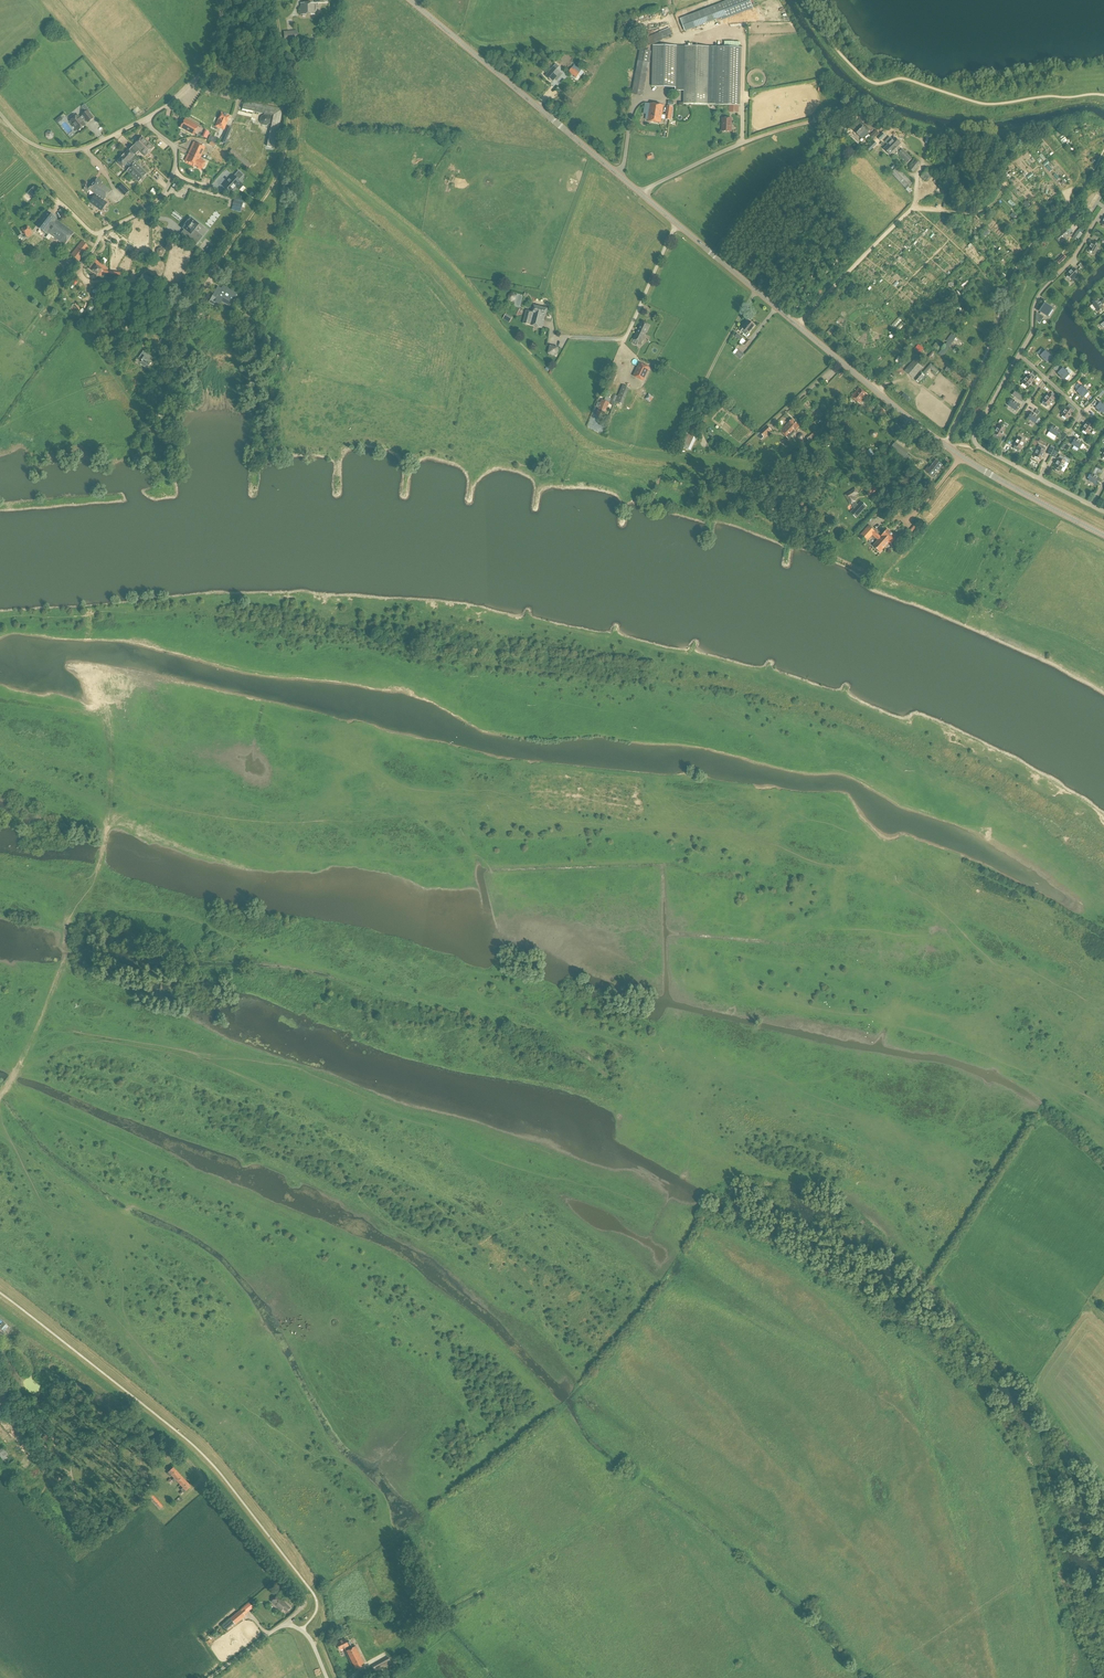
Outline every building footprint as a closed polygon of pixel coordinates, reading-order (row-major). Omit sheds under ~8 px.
[(684,31),(753,7),(750,0),(727,0),(679,17),(684,31)] [(314,3),(300,3),(301,15),(314,15),(314,3)] [(650,45),(673,35),(670,28),(646,38),(650,45)] [(285,43),(298,42),(297,31),(284,32),(285,43)] [(653,45),(652,86),(652,87),(656,87),(676,87),(676,90),(684,91),(684,104),(733,105),(739,105),(740,105),(741,47),(685,46),(653,45)] [(640,49),(638,61),(632,93),(643,96),(652,51),(640,49)] [(552,82),(556,78),(558,80),(563,75),(553,67),(546,77),(552,82)] [(573,68),(572,67),(571,70),(569,72),(572,74),(576,77),(577,75),(578,74),(579,73),(573,68)] [(244,102),(242,109),(264,114),(264,115),(261,117),(260,121),(262,125),(266,126),(270,124),(271,124),(266,146),(273,148),(281,110),(244,102)] [(646,120),(648,120),(648,121),(661,123),(664,105),(650,103),(650,105),(646,105),(645,112),(649,112),(649,114),(647,114),(646,120)] [(88,110),(82,115),(88,123),(94,118),(88,110)] [(221,113),(217,124),(215,127),(224,130),(230,116),(221,113)] [(77,114),(70,120),(78,131),(86,125),(77,114)] [(60,122),(63,125),(69,120),(66,117),(60,122)] [(722,118),(722,131),(731,131),(731,118),(722,118)] [(198,126),(185,119),(180,128),(193,135),(198,126)] [(859,136),(862,139),(868,133),(865,130),(858,123),(854,127),(855,129),(854,130),(859,136)] [(227,126),(221,142),(225,144),(227,140),(232,128),(227,126)] [(51,130),(48,130),(45,133),(45,136),(48,139),(51,139),(54,136),(54,133),(51,130)] [(870,136),(873,139),(879,133),(876,130),(870,136)] [(153,147),(142,137),(134,146),(139,150),(145,156),(153,147)] [(890,155),(895,150),(898,153),(898,154),(907,163),(912,159),(902,149),(901,150),(898,147),(899,145),(901,147),(902,145),(901,144),(895,138),(884,149),(890,155)] [(202,169),(206,162),(200,159),(205,147),(195,143),(190,155),(188,154),(185,161),(202,169)] [(877,144),(871,152),(879,159),(882,156),(876,151),(880,147),(877,144)] [(134,156),(139,150),(134,146),(129,151),(128,150),(117,162),(123,167),(125,165),(129,169),(134,163),(133,162),(135,160),(137,162),(139,160),(134,156)] [(232,149),(229,152),(249,169),(252,165),(232,149)] [(941,158),(944,154),(935,149),(932,153),(941,158)] [(913,172),(920,163),(916,159),(908,168),(913,172)] [(134,163),(129,169),(127,171),(139,182),(147,174),(135,163),(134,163)] [(224,181),(227,174),(209,167),(208,171),(214,174),(213,176),(206,173),(205,176),(213,179),(214,177),(224,181)] [(909,193),(912,191),(909,187),(912,184),(897,168),(891,173),(907,189),(906,189),(909,193)] [(933,173),(928,169),(920,177),(925,181),(931,176),(933,173)] [(239,181),(239,180),(243,175),(239,171),(234,176),(233,176),(230,180),(229,179),(229,180),(228,181),(227,181),(228,182),(224,186),(231,192),(235,187),(236,186),(237,187),(240,183),(240,182),(239,181)] [(88,193),(90,190),(96,195),(90,203),(101,211),(107,203),(104,200),(112,191),(102,183),(102,182),(97,178),(89,189),(86,186),(83,189),(88,193)] [(129,191),(122,184),(117,189),(124,196),(129,191)] [(35,197),(40,193),(35,187),(30,192),(35,197)] [(1094,208),(1101,196),(1097,194),(1091,206),(1094,208)] [(47,232),(50,234),(59,222),(56,220),(57,219),(49,213),(38,227),(46,233),(47,232)] [(187,236),(198,245),(202,240),(196,237),(200,232),(196,229),(200,224),(197,222),(197,220),(194,218),(193,219),(192,219),(190,222),(189,221),(186,225),(187,226),(185,229),(190,232),(187,236)] [(59,222),(50,234),(64,245),(74,233),(59,222)] [(28,227),(22,230),(27,237),(33,234),(28,227)] [(1060,244),(1071,235),(1064,228),(1054,236),(1060,244)] [(1078,231),(1077,231),(1072,238),(1078,242),(1083,234),(1082,234),(1078,231)] [(90,248),(82,241),(71,256),(79,262),(90,248)] [(1095,243),(1093,241),(1088,250),(1089,251),(1088,252),(1093,254),(1093,253),(1095,253),(1099,245),(1097,244),(1098,243),(1095,242),(1095,243)] [(1059,265),(1065,259),(1066,258),(1063,254),(1056,261),(1059,265)] [(103,271),(107,271),(108,268),(95,259),(88,268),(98,275),(102,270),(103,271)] [(1075,270),(1073,268),(1066,275),(1067,276),(1066,277),(1070,281),(1071,279),(1072,280),(1079,273),(1077,272),(1078,271),(1076,269),(1075,270)] [(153,289),(156,283),(144,277),(141,283),(153,289)] [(229,307),(234,297),(233,296),(234,293),(229,290),(227,293),(218,287),(209,302),(213,305),(215,302),(219,305),(221,302),(229,307)] [(1101,309),(1103,308),(1098,300),(1097,301),(1096,299),(1092,302),(1093,303),(1092,304),(1097,312),(1099,311),(1100,312),(1102,310),(1101,309)] [(1040,309),(1041,309),(1040,311),(1047,316),(1052,309),(1045,304),(1043,307),(1042,306),(1040,309)] [(546,316),(547,309),(534,306),(532,313),(526,311),(523,324),(542,329),(545,316),(546,316)] [(253,318),(256,312),(251,309),(248,315),(253,318)] [(894,313),(891,316),(897,321),(900,318),(894,313)] [(512,317),(506,314),(503,319),(509,322),(512,317)] [(749,321),(746,325),(745,324),(742,328),(743,328),(740,331),(743,334),(746,336),(754,326),(754,325),(754,324),(752,323),(751,323),(749,321)] [(641,322),(637,330),(633,339),(641,343),(650,326),(641,322)] [(942,357),(956,336),(951,334),(946,341),(947,342),(938,354),(942,357)] [(937,351),(942,345),(937,341),(933,347),(937,351)] [(919,344),(915,349),(920,353),(924,349),(919,344)] [(556,356),(558,348),(550,346),(548,354),(556,356)] [(1052,357),(1045,350),(1040,356),(1042,358),(1042,359),(1043,361),(1044,360),(1047,362),(1048,361),(1049,363),(1052,359),(1051,358),(1052,357)] [(144,351),(139,358),(142,360),(140,364),(146,368),(148,366),(149,366),(152,362),(150,360),(152,357),(144,351)] [(915,361),(905,372),(909,376),(913,379),(923,368),(921,366),(919,365),(915,361)] [(650,368),(640,363),(634,376),(644,381),(650,368)] [(939,371),(930,364),(923,372),(926,375),(931,369),(936,374),(939,371)] [(1070,375),(1063,368),(1057,373),(1060,376),(1059,376),(1061,378),(1062,377),(1064,380),(1065,379),(1067,380),(1070,377),(1069,375),(1070,375)] [(920,373),(914,379),(918,383),(924,376),(920,373)] [(1034,380),(1028,375),(1022,383),(1023,384),(1022,385),(1025,388),(1026,387),(1027,388),(1030,385),(1031,386),(1032,384),(1031,383),(1034,380)] [(630,388),(623,385),(616,402),(623,405),(630,388)] [(1089,392),(1081,386),(1076,391),(1079,394),(1078,395),(1080,396),(1081,395),(1083,398),(1084,397),(1086,398),(1089,394),(1088,393),(1089,392)] [(860,404),(867,395),(859,388),(851,397),(860,404)] [(1052,392),(1051,395),(1049,393),(1046,396),(1045,396),(1044,398),(1045,398),(1043,401),(1044,402),(1043,403),(1046,406),(1047,405),(1049,406),(1055,398),(1053,397),(1055,395),(1052,392)] [(654,397),(649,394),(645,399),(650,402),(654,397)] [(606,397),(604,401),(603,401),(601,404),(598,402),(596,407),(599,408),(596,416),(603,419),(609,403),(609,404),(611,399),(606,397)] [(1010,399),(1007,403),(1009,404),(1008,405),(1016,411),(1017,409),(1018,410),(1020,408),(1019,407),(1020,405),(1012,399),(1011,400),(1010,399)] [(1100,402),(1095,408),(1098,410),(1097,411),(1099,413),(1100,412),(1103,414),(1103,413),(1103,405),(1100,402)] [(1073,412),(1067,407),(1061,415),(1062,416),(1061,417),(1065,420),(1066,419),(1067,420),(1069,417),(1070,417),(1072,415),(1071,415),(1073,412)] [(1029,416),(1027,418),(1035,424),(1036,423),(1037,424),(1040,420),(1039,419),(1039,418),(1031,412),(1030,414),(1029,414),(1028,416),(1029,416)] [(788,423),(782,429),(781,431),(788,438),(796,430),(796,431),(800,427),(792,419),(788,423)] [(1091,420),(1089,423),(1087,422),(1085,425),(1084,424),(1083,426),(1084,427),(1082,430),(1083,431),(1082,432),(1086,435),(1087,433),(1088,434),(1093,426),(1091,425),(1093,422),(1091,420)] [(895,433),(899,427),(894,423),(889,429),(895,433)] [(998,437),(1000,438),(1005,430),(1004,429),(1004,428),(1000,425),(999,427),(998,426),(993,435),(996,436),(995,437),(997,438),(998,437)] [(1060,433),(1061,431),(1053,425),(1052,427),(1051,426),(1048,430),(1050,431),(1049,432),(1057,437),(1058,435),(1059,435),(1061,433),(1060,433)] [(767,426),(760,432),(765,438),(772,431),(767,426)] [(680,445),(683,446),(689,433),(686,431),(680,445)] [(691,451),(696,440),(698,441),(699,437),(697,436),(689,433),(683,446),(682,447),(691,451)] [(1018,448),(1020,449),(1025,441),(1024,440),(1024,439),(1020,436),(1019,438),(1018,437),(1014,446),(1016,447),(1015,448),(1018,449),(1018,448)] [(1072,442),(1071,444),(1079,449),(1080,448),(1081,449),(1084,445),(1083,444),(1083,443),(1075,438),(1074,440),(1073,439),(1071,441),(1072,442)] [(893,448),(897,451),(897,452),(904,458),(907,454),(900,448),(899,449),(895,445),(893,448)] [(1038,459),(1040,460),(1045,451),(1043,451),(1044,449),(1040,447),(1039,448),(1038,448),(1033,456),(1036,458),(1035,459),(1037,460),(1038,459)] [(1061,455),(1059,459),(1054,467),(1056,469),(1056,470),(1058,471),(1058,470),(1061,471),(1067,459),(1061,455)] [(935,473),(942,465),(936,461),(930,468),(928,467),(925,471),(932,477),(935,473)] [(1099,469),(1095,476),(1092,474),(1091,475),(1090,474),(1087,478),(1089,479),(1088,480),(1096,485),(1098,483),(1099,484),(1100,482),(1099,481),(1100,479),(1097,477),(1100,473),(1102,474),(1103,471),(1099,469)] [(858,494),(854,489),(844,496),(857,515),(862,512),(853,497),(858,494)] [(915,523),(910,529),(913,532),(918,526),(915,523)] [(878,540),(872,546),(880,553),(889,543),(891,544),(896,538),(887,530),(880,537),(875,532),(869,526),(859,536),(866,542),(872,535),(878,540)] [(10,1402),(4,1394),(0,1397),(0,1409),(10,1402)] [(173,1476),(174,1478),(179,1474),(173,1468),(169,1472),(167,1473),(170,1477),(171,1476),(172,1477),(173,1476)] [(174,1478),(180,1484),(184,1480),(179,1474),(174,1478)] [(184,1480),(180,1484),(183,1487),(181,1489),(182,1491),(183,1493),(184,1493),(186,1490),(190,1486),(184,1480)] [(137,1490),(131,1496),(136,1502),(142,1496),(137,1490)] [(271,1601),(281,1610),(283,1608),(287,1611),(290,1608),(277,1595),(271,1601)] [(243,1608),(245,1611),(252,1606),(250,1602),(243,1608)] [(231,1619),(235,1624),(245,1615),(241,1610),(231,1619)] [(350,1649),(349,1646),(346,1639),(337,1644),(341,1650),(346,1648),(347,1651),(350,1649)] [(346,1651),(354,1668),(359,1666),(360,1668),(363,1666),(362,1664),(365,1663),(356,1647),(350,1649),(347,1651),(346,1651)] [(374,1667),(376,1672),(392,1663),(389,1658),(374,1667)]
